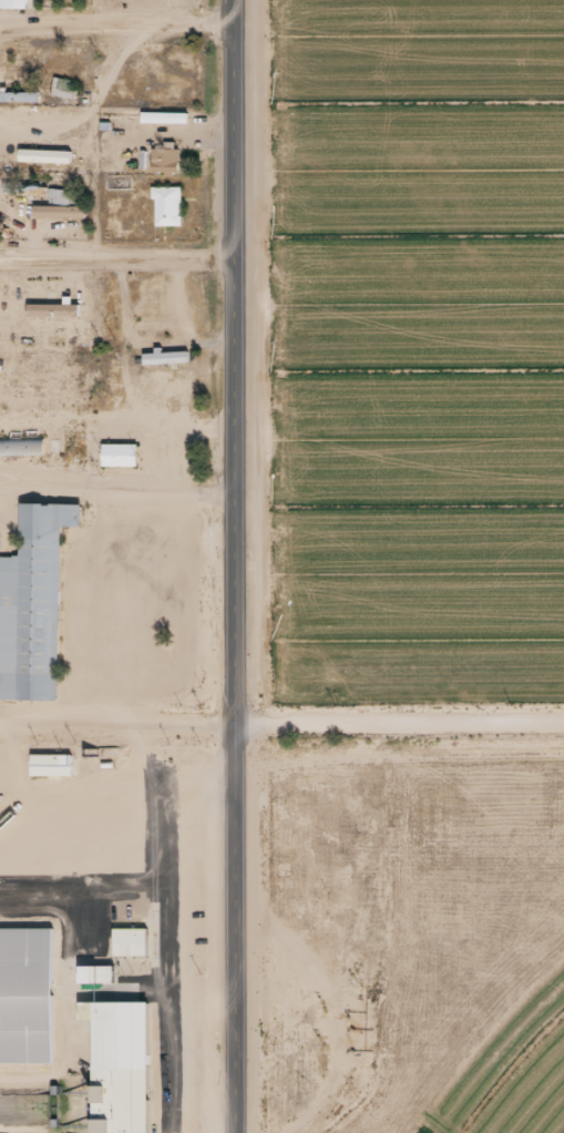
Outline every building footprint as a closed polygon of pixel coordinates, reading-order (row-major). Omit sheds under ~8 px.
[(69,78),(51,79),(52,96),(69,96),(69,78)] [(41,98),(40,84),(6,84),(6,79),(0,79),(0,98),(41,98)] [(176,148),(151,148),(151,171),(176,171),(176,148)] [(69,150),(18,150),(18,162),(69,162),(69,150)] [(150,181),(150,193),(154,194),(154,221),(184,222),(182,181),(150,181)] [(1,192),(43,196),(44,186),(2,183),(1,192)] [(47,203),(78,203),(78,190),(47,190),(47,203)] [(30,318),(70,323),(71,315),(31,309),(30,318)] [(153,340),(153,346),(143,346),(143,360),(189,358),(187,344),(162,345),(161,340),(153,340)] [(0,438),(0,455),(41,455),(41,438),(0,438)] [(136,466),(136,443),(100,443),(100,466),(136,466)] [(17,545),(0,547),(0,693),(60,695),(63,522),(82,521),(80,503),(104,504),(104,493),(19,492),(17,545)] [(29,757),(29,776),(69,776),(69,757),(29,757)] [(53,1057),(51,918),(0,918),(0,1057),(53,1057)] [(111,918),(110,949),(144,950),(144,919),(111,918)] [(78,966),(78,983),(110,983),(110,966),(78,966)] [(76,990),(76,1009),(89,1009),(88,1131),(148,1131),(146,991),(76,990)]
